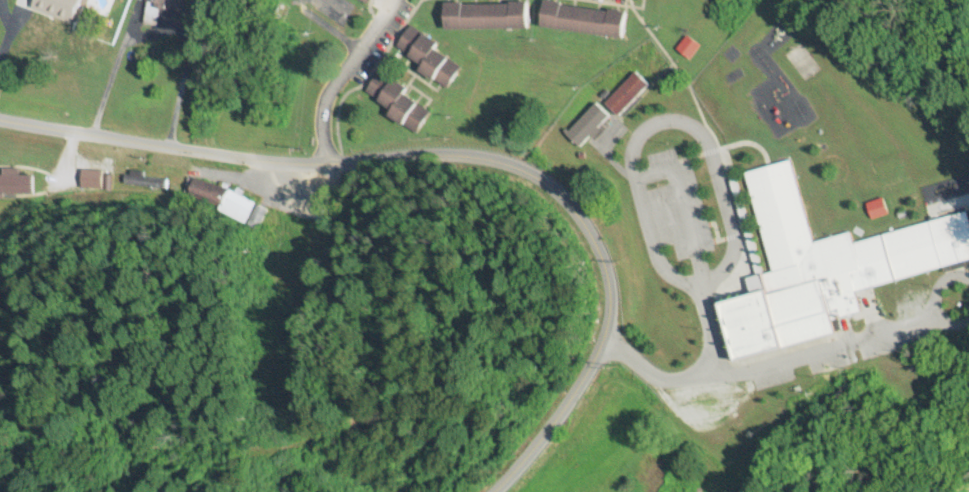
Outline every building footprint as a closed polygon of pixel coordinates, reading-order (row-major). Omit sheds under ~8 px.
[(15,3),(56,19),(64,0),(16,0),(15,3)] [(167,7),(188,8),(188,0),(168,0),(167,7)] [(542,29),(624,39),(627,12),(546,2),(542,29)] [(446,4),(446,31),(528,31),(528,4),(446,4)] [(438,45),(410,27),(396,49),(424,66),(420,73),(447,90),(462,68),(435,50),(438,45)] [(409,89),(379,71),(365,94),(393,111),(388,118),(417,135),(431,111),(405,96),(409,89)] [(649,87),(635,73),(604,104),(618,117),(649,87)] [(579,148),(609,118),(596,105),(566,135),(579,148)] [(968,216),(852,243),(851,235),(811,243),(794,163),(793,163),(747,173),(770,275),(749,279),(748,297),(722,303),(735,366),(840,344),(837,327),(837,321),(862,316),(858,298),(859,289),(968,266),(968,216)] [(104,173),(84,173),(84,196),(104,196),(104,173)] [(868,204),(871,219),(887,216),(883,201),(868,204)] [(249,226),(256,229),(258,223),(260,224),(265,212),(256,208),(249,226)]
